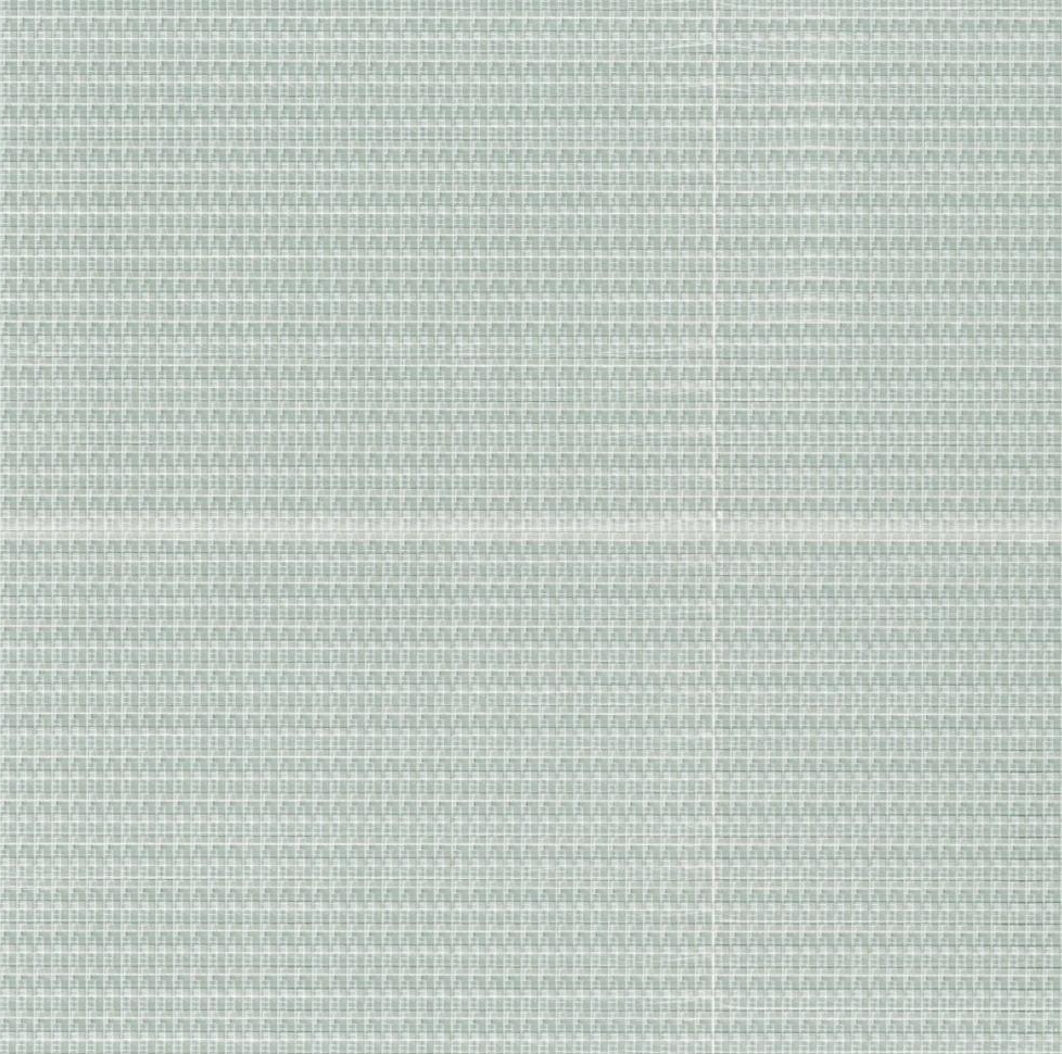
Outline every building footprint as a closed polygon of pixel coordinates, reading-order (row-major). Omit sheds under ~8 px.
[(0,0),(0,1053),(1061,1053),(1061,0),(0,0)]
